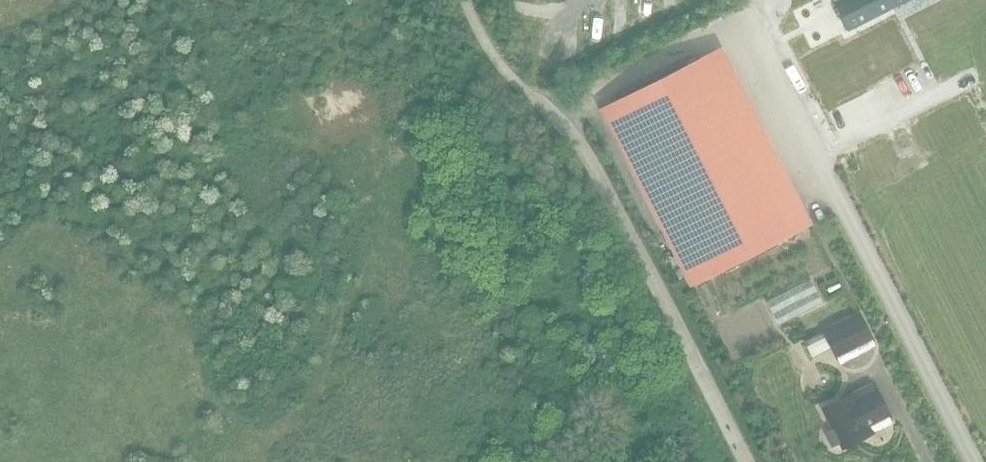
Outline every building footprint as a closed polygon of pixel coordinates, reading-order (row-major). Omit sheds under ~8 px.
[(848,30),(907,0),(833,0),(848,30)] [(620,96),(711,275),(811,224),(801,205),(780,216),(699,56),(620,96)] [(823,331),(835,356),(871,338),(858,313),(823,331)] [(840,441),(842,446),(862,436),(861,435),(860,435),(858,430),(888,415),(874,389),(867,393),(864,388),(852,394),(852,393),(823,408),(833,429),(826,433),(832,445),(840,441)]
